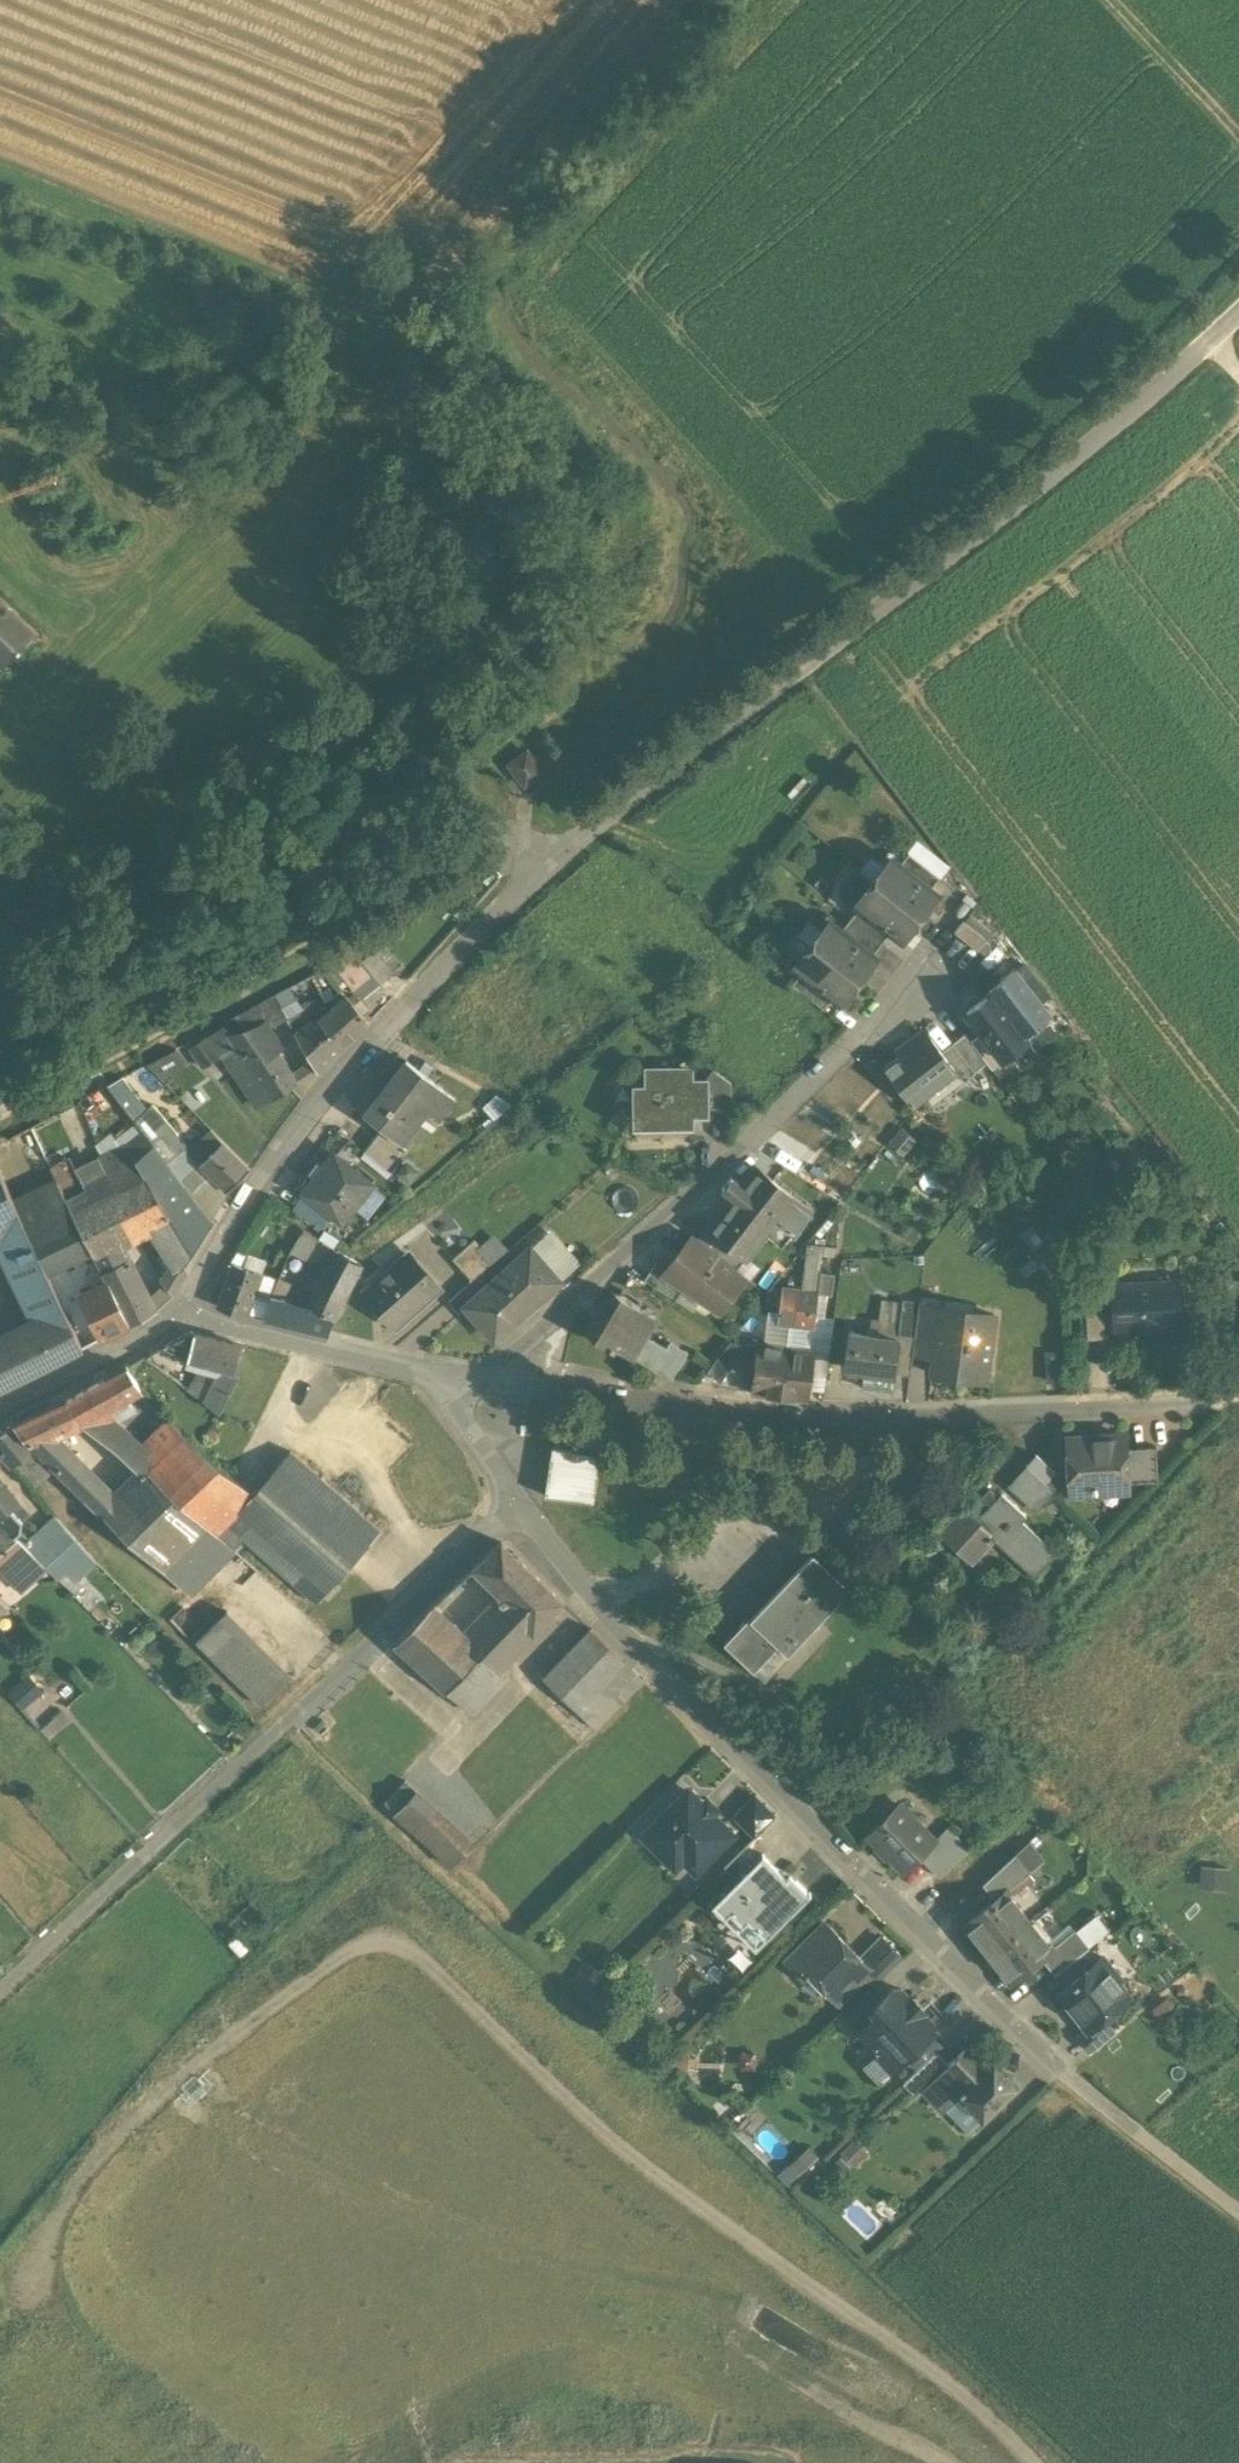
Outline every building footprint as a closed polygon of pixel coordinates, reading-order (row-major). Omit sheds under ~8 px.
[(0,599),(0,656),(6,661),(30,636),(42,647),(48,640),(42,635),(41,636),(0,599)] [(526,753),(509,766),(524,786),(542,773),(526,753)] [(948,867),(917,843),(908,855),(939,878),(948,867)] [(939,878),(908,855),(899,865),(930,890),(939,878)] [(899,865),(891,859),(873,882),(919,918),(937,896),(930,890),(899,865)] [(919,918),(873,882),(855,905),(859,908),(890,932),(901,941),(919,918)] [(890,932),(859,908),(850,919),(881,944),(890,932)] [(974,911),(959,929),(987,952),(1002,934),(974,911)] [(881,944),(850,919),(841,931),(872,955),(881,944)] [(841,931),(829,922),(811,944),(857,981),(875,958),(872,955),(841,931)] [(8,948),(0,933),(0,953),(8,948)] [(857,981),(811,944),(793,967),(801,973),(832,998),(839,1004),(857,981)] [(393,974),(374,952),(361,963),(369,973),(380,985),(393,974)] [(361,963),(355,956),(328,971),(347,992),(369,973),(361,963)] [(16,993),(0,970),(0,1004),(16,993)] [(1047,1015),(1013,972),(988,991),(991,994),(1022,1034),(1047,1015)] [(832,998),(801,973),(792,985),(823,1009),(832,998)] [(295,1014),(282,992),(275,996),(287,1018),(287,1019),(295,1014)] [(981,1033),(1002,1059),(1027,1040),(1022,1034),(991,994),(966,1013),(981,1033)] [(275,996),(259,1005),(271,1028),(287,1019),(287,1018),(275,996)] [(316,1019),(294,1033),(317,1072),(340,1049),(369,1025),(346,997),(317,1020),(316,1019)] [(248,1011),(254,1027),(260,1025),(261,1027),(264,1031),(271,1028),(259,1005),(248,1011)] [(248,1011),(222,1025),(225,1029),(228,1034),(254,1027),(248,1011)] [(254,1027),(228,1034),(235,1045),(239,1052),(226,1061),(259,1108),(296,1084),(276,1054),(278,1053),(264,1031),(261,1027),(260,1025),(254,1027)] [(225,1029),(210,1037),(222,1054),(235,1045),(228,1034),(225,1029)] [(981,1033),(970,1042),(986,1063),(992,1070),(1003,1061),(1002,1059),(981,1033)] [(970,1042),(964,1034),(941,1052),(956,1072),(963,1081),(986,1063),(970,1042)] [(941,1052),(927,1035),(910,1048),(906,1042),(895,1051),(899,1056),(883,1069),(912,1106),(956,1072),(941,1052)] [(454,1099),(406,1062),(364,1115),(382,1129),(400,1143),(424,1112),(437,1121),(454,1099)] [(731,1083),(713,1070),(705,1080),(705,1083),(706,1109),(731,1109),(731,1083)] [(690,1071),(646,1071),(646,1089),(634,1089),(635,1140),(690,1140),(690,1115),(706,1115),(706,1109),(705,1083),(690,1083),(690,1071)] [(147,1111),(121,1078),(107,1086),(134,1121),(147,1111)] [(496,1095),(483,1108),(494,1120),(512,1104),(496,1095)] [(158,1152),(163,1158),(182,1143),(153,1107),(147,1111),(134,1121),(143,1132),(158,1152)] [(76,1173),(49,1117),(29,1128),(56,1183),(76,1173)] [(782,1152),(810,1164),(825,1132),(805,1122),(801,1131),(793,1128),(782,1152)] [(400,1143),(382,1129),(373,1140),(396,1158),(405,1147),(400,1143)] [(249,1170),(211,1131),(190,1151),(188,1149),(178,1158),(190,1175),(192,1173),(202,1183),(210,1175),(227,1191),(249,1170)] [(136,1160),(158,1152),(143,1132),(118,1153),(132,1153),(136,1160)] [(396,1158),(373,1140),(364,1153),(391,1174),(400,1162),(396,1158)] [(163,1158),(158,1152),(136,1160),(170,1216),(148,1226),(176,1269),(160,1280),(173,1295),(175,1294),(188,1273),(183,1265),(212,1221),(191,1194),(163,1158)] [(132,1153),(118,1153),(96,1163),(113,1195),(147,1178),(136,1160),(132,1153)] [(373,1185),(334,1154),(302,1193),(332,1218),(342,1225),(373,1185)] [(406,1161),(396,1174),(409,1184),(419,1171),(406,1161)] [(76,1173),(56,1183),(72,1215),(113,1195),(96,1163),(76,1173)] [(809,1209),(754,1165),(738,1185),(743,1189),(711,1230),(706,1226),(705,1227),(744,1257),(776,1216),(794,1230),(809,1209)] [(5,1261),(35,1246),(14,1203),(0,1175),(0,1250),(5,1261)] [(191,1194),(212,1221),(227,1191),(210,1175),(202,1183),(191,1194)] [(147,1178),(113,1195),(133,1234),(148,1226),(170,1216),(147,1178)] [(56,1183),(14,1203),(35,1246),(46,1274),(91,1252),(72,1215),(56,1183)] [(113,1195),(72,1215),(91,1252),(92,1254),(119,1241),(133,1234),(113,1195)] [(332,1218),(302,1198),(293,1212),(324,1230),(332,1218)] [(744,1257),(705,1227),(695,1240),(694,1241),(733,1271),(734,1271),(744,1257)] [(325,1271),(338,1251),(304,1231),(291,1252),(325,1271)] [(733,1271),(694,1241),(695,1240),(691,1237),(665,1270),(662,1274),(683,1288),(718,1311),(744,1279),(734,1271),(733,1271)] [(474,1240),(452,1260),(471,1281),(472,1281),(493,1262),(474,1240)] [(155,1311),(119,1241),(92,1254),(107,1283),(129,1325),(155,1311)] [(820,1245),(806,1243),(800,1292),(814,1294),(820,1245)] [(35,1246),(5,1261),(36,1324),(46,1345),(55,1362),(82,1349),(73,1331),(46,1274),(35,1246)] [(338,1251),(325,1271),(315,1290),(342,1302),(360,1265),(338,1251)] [(406,1255),(363,1293),(395,1329),(438,1291),(406,1255)] [(481,1292),(465,1306),(466,1308),(494,1339),(559,1281),(545,1265),(530,1278),(516,1262),(481,1292)] [(665,1270),(655,1262),(644,1280),(675,1299),(683,1288),(662,1274),(665,1270)] [(261,1275),(233,1265),(218,1309),(246,1318),(261,1275)] [(471,1281),(448,1302),(459,1314),(466,1308),(465,1306),(481,1292),(472,1281),(471,1281)] [(1176,1282),(1110,1286),(1113,1330),(1178,1326),(1176,1282)] [(129,1325),(107,1283),(80,1296),(89,1316),(90,1316),(101,1339),(129,1325)] [(284,1292),(274,1289),(270,1297),(282,1300),(284,1292)] [(306,1309),(296,1328),(325,1335),(342,1302),(315,1290),(306,1309)] [(789,1324),(793,1324),(798,1292),(781,1290),(777,1322),(789,1324)] [(793,1324),(809,1326),(811,1309),(819,1310),(820,1303),(813,1303),(814,1294),(800,1292),(798,1292),(793,1324)] [(665,1349),(644,1336),(654,1317),(615,1293),(605,1310),(607,1311),(592,1335),(590,1334),(588,1337),(613,1351),(614,1348),(630,1358),(631,1356),(653,1370),(665,1349)] [(282,1300),(270,1297),(264,1320),(280,1324),(286,1302),(282,1300)] [(1101,1298),(1084,1299),(1086,1338),(1103,1337),(1101,1298)] [(306,1309),(286,1302),(280,1324),(296,1328),(306,1309)] [(914,1336),(918,1306),(902,1303),(898,1334),(899,1335),(914,1337),(914,1336)] [(941,1307),(918,1304),(918,1306),(914,1336),(936,1339),(936,1338),(941,1307)] [(972,1319),(942,1315),(943,1307),(941,1307),(936,1338),(936,1339),(931,1374),(984,1381),(993,1314),(973,1311),(972,1319)] [(36,1324),(14,1335),(24,1356),(34,1374),(55,1362),(46,1345),(36,1324)] [(789,1324),(786,1348),(814,1352),(810,1382),(825,1384),(832,1329),(809,1326),(793,1324),(789,1324)] [(899,1339),(848,1333),(843,1368),(863,1370),(863,1368),(894,1372),(899,1339)] [(188,1334),(163,1348),(179,1357),(187,1361),(193,1335),(188,1334)] [(0,1342),(0,1391),(34,1374),(24,1356),(14,1335),(0,1342)] [(241,1347),(193,1335),(187,1361),(186,1367),(200,1371),(197,1379),(187,1391),(219,1415),(239,1377),(233,1375),(241,1347)] [(914,1337),(899,1335),(899,1339),(894,1372),(909,1374),(914,1337)] [(665,1349),(653,1370),(670,1380),(687,1353),(669,1342),(665,1349)] [(729,1342),(706,1372),(719,1383),(730,1368),(737,1370),(741,1346),(729,1342)] [(784,1348),(747,1343),(744,1374),(753,1375),(750,1393),(778,1397),(784,1348)] [(179,1357),(163,1348),(144,1360),(168,1377),(179,1357)] [(786,1348),(784,1348),(778,1397),(807,1400),(810,1382),(814,1352),(786,1348)] [(1059,1352),(1044,1353),(1046,1381),(1061,1381),(1059,1352)] [(127,1370),(67,1403),(78,1424),(92,1434),(107,1421),(131,1407),(124,1397),(140,1389),(127,1370)] [(72,1455),(53,1436),(63,1430),(78,1424),(67,1403),(14,1427),(30,1446),(30,1445),(56,1471),(72,1455)] [(143,1447),(117,1423),(114,1426),(107,1421),(92,1434),(117,1453),(142,1477),(147,1473),(158,1461),(143,1447)] [(218,1467),(168,1421),(143,1447),(158,1461),(147,1473),(214,1533),(252,1494),(218,1467)] [(13,1428),(0,1434),(0,1451),(13,1468),(33,1452),(13,1428)] [(1123,1436),(1067,1439),(1070,1493),(1096,1491),(1096,1484),(1123,1483),(1123,1490),(1126,1490),(1126,1483),(1124,1448),(1123,1436)] [(1155,1446),(1124,1448),(1126,1483),(1157,1481),(1155,1446)] [(600,1453),(551,1447),(544,1500),(594,1506),(600,1453)] [(52,1473),(33,1452),(13,1468),(33,1489),(52,1473)] [(290,1453),(252,1494),(214,1533),(232,1551),(234,1552),(244,1541),(316,1605),(380,1533),(290,1453)] [(1054,1472),(1035,1454),(1025,1465),(1027,1467),(1044,1483),(1054,1472)] [(118,1501),(72,1455),(56,1471),(79,1494),(78,1495),(102,1517),(118,1501)] [(1044,1483),(1027,1467),(1012,1484),(1039,1509),(1054,1493),(1044,1483)] [(214,1533),(147,1473),(142,1477),(118,1501),(102,1517),(169,1578),(214,1533)] [(0,1482),(0,1519),(10,1511),(18,1504),(0,1482)] [(1000,1494),(999,1492),(974,1518),(964,1508),(941,1533),(970,1559),(988,1540),(990,1541),(992,1538),(1034,1577),(1056,1554),(1054,1553),(1055,1552),(1021,1521),(1025,1516),(1001,1493),(1000,1494)] [(10,1511),(0,1519),(0,1523),(15,1538),(20,1533),(22,1524),(10,1511)] [(82,1547),(56,1519),(40,1532),(65,1562),(70,1558),(82,1547)] [(17,1541),(15,1538),(0,1523),(0,1556),(17,1541)] [(65,1562),(40,1532),(28,1542),(22,1546),(50,1574),(65,1562)] [(28,1542),(20,1533),(15,1538),(17,1541),(22,1546),(28,1542)] [(232,1551),(214,1533),(169,1578),(188,1596),(232,1551)] [(563,1603),(501,1544),(473,1568),(503,1599),(499,1603),(532,1635),(563,1603)] [(96,1563),(82,1547),(70,1558),(83,1575),(96,1563)] [(850,1589),(812,1553),(750,1619),(749,1617),(724,1644),(753,1672),(777,1647),(787,1656),(850,1589)] [(184,1628),(263,1707),(290,1681),(211,1602),(184,1628)] [(532,1635),(499,1603),(463,1639),(481,1656),(497,1672),(532,1635)] [(463,1639),(429,1607),(394,1644),(446,1692),(481,1656),(463,1639)] [(643,1680),(591,1630),(543,1679),(595,1730),(643,1680)] [(506,1681),(497,1672),(481,1656),(446,1692),(471,1716),(506,1681)] [(29,1708),(48,1687),(31,1671),(11,1693),(29,1708)] [(63,1712),(45,1729),(53,1738),(71,1721),(63,1712)] [(405,1783),(384,1805),(395,1814),(416,1792),(405,1783)] [(476,1845),(416,1792),(395,1814),(452,1869),(476,1845)] [(732,1836),(688,1792),(643,1836),(663,1856),(671,1848),(695,1873),(732,1836)] [(754,1797),(734,1817),(755,1838),(775,1817),(754,1797)] [(935,1841),(899,1805),(868,1837),(904,1872),(935,1841)] [(745,1848),(724,1869),(736,1880),(757,1860),(745,1848)] [(792,1884),(762,1854),(757,1860),(736,1880),(711,1905),(724,1918),(729,1913),(742,1926),(747,1921),(765,1939),(791,1913),(810,1894),(809,1892),(808,1893),(796,1881),(792,1884)] [(1015,1855),(983,1885),(995,1901),(1007,1892),(1030,1874),(1015,1855)] [(1029,1920),(1007,1892),(995,1901),(965,1925),(988,1953),(1029,1920)] [(1029,1920),(988,1953),(1010,1982),(1041,1958),(1052,1949),(1029,1920)] [(858,1957),(825,1924),(787,1961),(805,1979),(810,1974),(837,2001),(858,1980),(859,1981),(865,1975),(870,1969),(858,1957)] [(1074,1930),(1052,1949),(1041,1958),(1054,1975),(1087,1949),(1088,1948),(1074,1930)] [(879,1937),(858,1957),(870,1969),(865,1975),(875,1985),(902,1960),(879,1937)] [(1087,1949),(1054,1975),(1065,1988),(1097,1963),(1087,1949)] [(1065,1988),(1058,1993),(1088,2031),(1104,2019),(1129,1999),(1117,1983),(1121,1980),(1103,1958),(1097,1963),(1065,1988)] [(924,2011),(911,1997),(909,1998),(900,1990),(892,1989),(872,2008),(871,2009),(876,2014),(860,2029),(861,2030),(876,2046),(877,2051),(893,2068),(904,2057),(930,2033),(932,2031),(932,2023),(922,2013),(924,2011)] [(872,2008),(862,1997),(838,2020),(854,2037),(861,2030),(860,2029),(876,2014),(871,2009),(872,2008)] [(1104,2019),(1088,2031),(1079,2038),(1089,2052),(1114,2032),(1104,2019)] [(930,2033),(904,2057),(917,2070),(936,2052),(942,2046),(930,2033)] [(994,2062),(984,2071),(964,2050),(948,2064),(926,2086),(947,2108),(959,2096),(982,2120),(1018,2087),(994,2062)] [(917,2070),(903,2083),(915,2096),(926,2086),(948,2064),(936,2052),(917,2070)] [(982,2120),(959,2096),(947,2108),(970,2132),(982,2120)] [(854,2142),(841,2154),(852,2166),(865,2153),(854,2142)] [(793,2184),(824,2155),(814,2144),(782,2173),(793,2184)]
